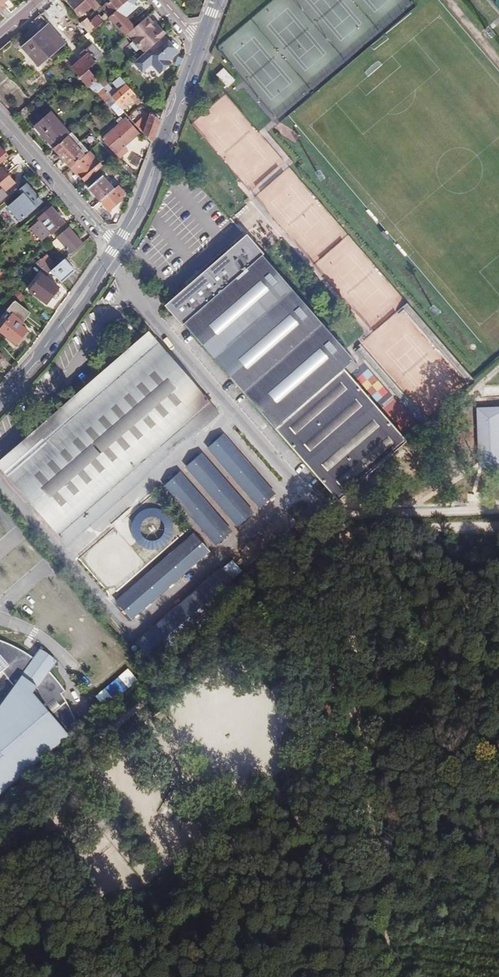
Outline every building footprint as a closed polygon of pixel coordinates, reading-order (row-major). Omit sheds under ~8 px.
[(96,0),(72,0),(69,3),(81,16),(92,6),(96,9),(101,6),(96,0)] [(130,0),(112,0),(103,8),(108,13),(111,17),(118,10),(130,0)] [(133,0),(130,0),(118,10),(125,18),(139,6),(133,0)] [(100,20),(103,23),(111,17),(108,13),(100,20)] [(166,36),(149,16),(127,36),(132,42),(142,34),(153,47),(166,36)] [(89,19),(82,25),(90,34),(103,23),(100,20),(98,17),(92,22),(89,19)] [(66,43),(50,24),(23,47),(39,66),(66,43)] [(173,45),(166,36),(153,47),(119,77),(120,78),(127,86),(163,54),(173,45)] [(88,87),(97,80),(89,70),(102,57),(92,45),(84,51),(88,55),(72,68),(88,87)] [(173,45),(163,54),(169,61),(175,69),(177,70),(182,55),(173,45)] [(127,86),(133,93),(169,61),(163,54),(127,86)] [(174,77),(175,78),(177,72),(168,70),(165,78),(172,80),(174,77)] [(225,72),(219,76),(229,88),(235,83),(225,72)] [(120,91),(113,98),(117,103),(119,105),(130,96),(132,99),(137,105),(140,102),(133,93),(127,86),(120,78),(113,84),(120,91)] [(113,98),(105,89),(99,94),(107,103),(113,98)] [(122,108),(132,99),(130,96),(119,105),(122,108)] [(121,117),(126,113),(122,108),(119,105),(117,103),(112,107),(121,117)] [(35,128),(54,149),(68,137),(70,135),(52,114),(35,128)] [(138,127),(145,135),(151,117),(147,116),(145,120),(138,127)] [(151,117),(145,135),(152,143),(160,120),(151,117)] [(125,119),(102,140),(116,155),(139,134),(125,119)] [(54,149),(63,159),(76,147),(68,137),(54,149)] [(73,167),(85,156),(76,147),(63,159),(71,168),(73,167)] [(9,157),(3,150),(0,152),(0,165),(9,157)] [(73,167),(86,182),(103,167),(97,160),(92,165),(85,156),(73,167)] [(0,173),(0,201),(6,196),(3,193),(14,183),(3,170),(0,173)] [(89,189),(100,202),(114,189),(103,176),(89,189)] [(93,208),(102,218),(108,212),(107,212),(121,200),(120,198),(124,195),(117,187),(114,189),(100,202),(93,208)] [(24,194),(8,208),(20,221),(36,208),(24,194)] [(51,242),(68,227),(52,207),(41,217),(53,232),(47,237),(51,242)] [(25,226),(17,233),(21,238),(29,231),(25,226)] [(74,251),(83,243),(70,228),(58,238),(71,252),(74,250),(74,251)] [(247,233),(165,304),(182,323),(338,501),(406,439),(343,368),(353,359),(247,233)] [(42,260),(51,271),(54,268),(52,266),(54,264),(47,256),(42,260)] [(42,260),(41,259),(37,263),(48,274),(51,271),(42,260)] [(51,271),(61,282),(75,270),(65,259),(54,268),(51,271)] [(40,275),(29,291),(46,303),(58,287),(40,275)] [(15,291),(12,298),(22,301),(24,294),(15,291)] [(0,330),(0,331),(18,345),(29,330),(21,324),(30,312),(14,300),(5,313),(10,316),(0,330)] [(0,459),(0,469),(66,545),(219,413),(209,401),(181,368),(158,341),(148,330),(21,440),(0,459)] [(224,433),(206,448),(231,475),(260,508),(276,494),(224,433)] [(202,452),(185,467),(238,526),(254,512),(202,452)] [(181,471),(163,486),(217,545),(233,531),(181,471)] [(194,532),(115,601),(131,619),(210,551),(194,532)] [(232,559),(220,569),(229,580),(241,571),(232,559)] [(218,568),(133,640),(153,663),(237,591),(218,568)] [(69,736),(47,709),(65,694),(67,692),(50,671),(55,662),(43,650),(34,658),(20,649),(15,647),(0,640),(0,796),(69,736)] [(117,677),(103,688),(109,696),(123,685),(117,677)] [(47,709),(69,736),(78,729),(74,716),(70,706),(65,694),(47,709)]
